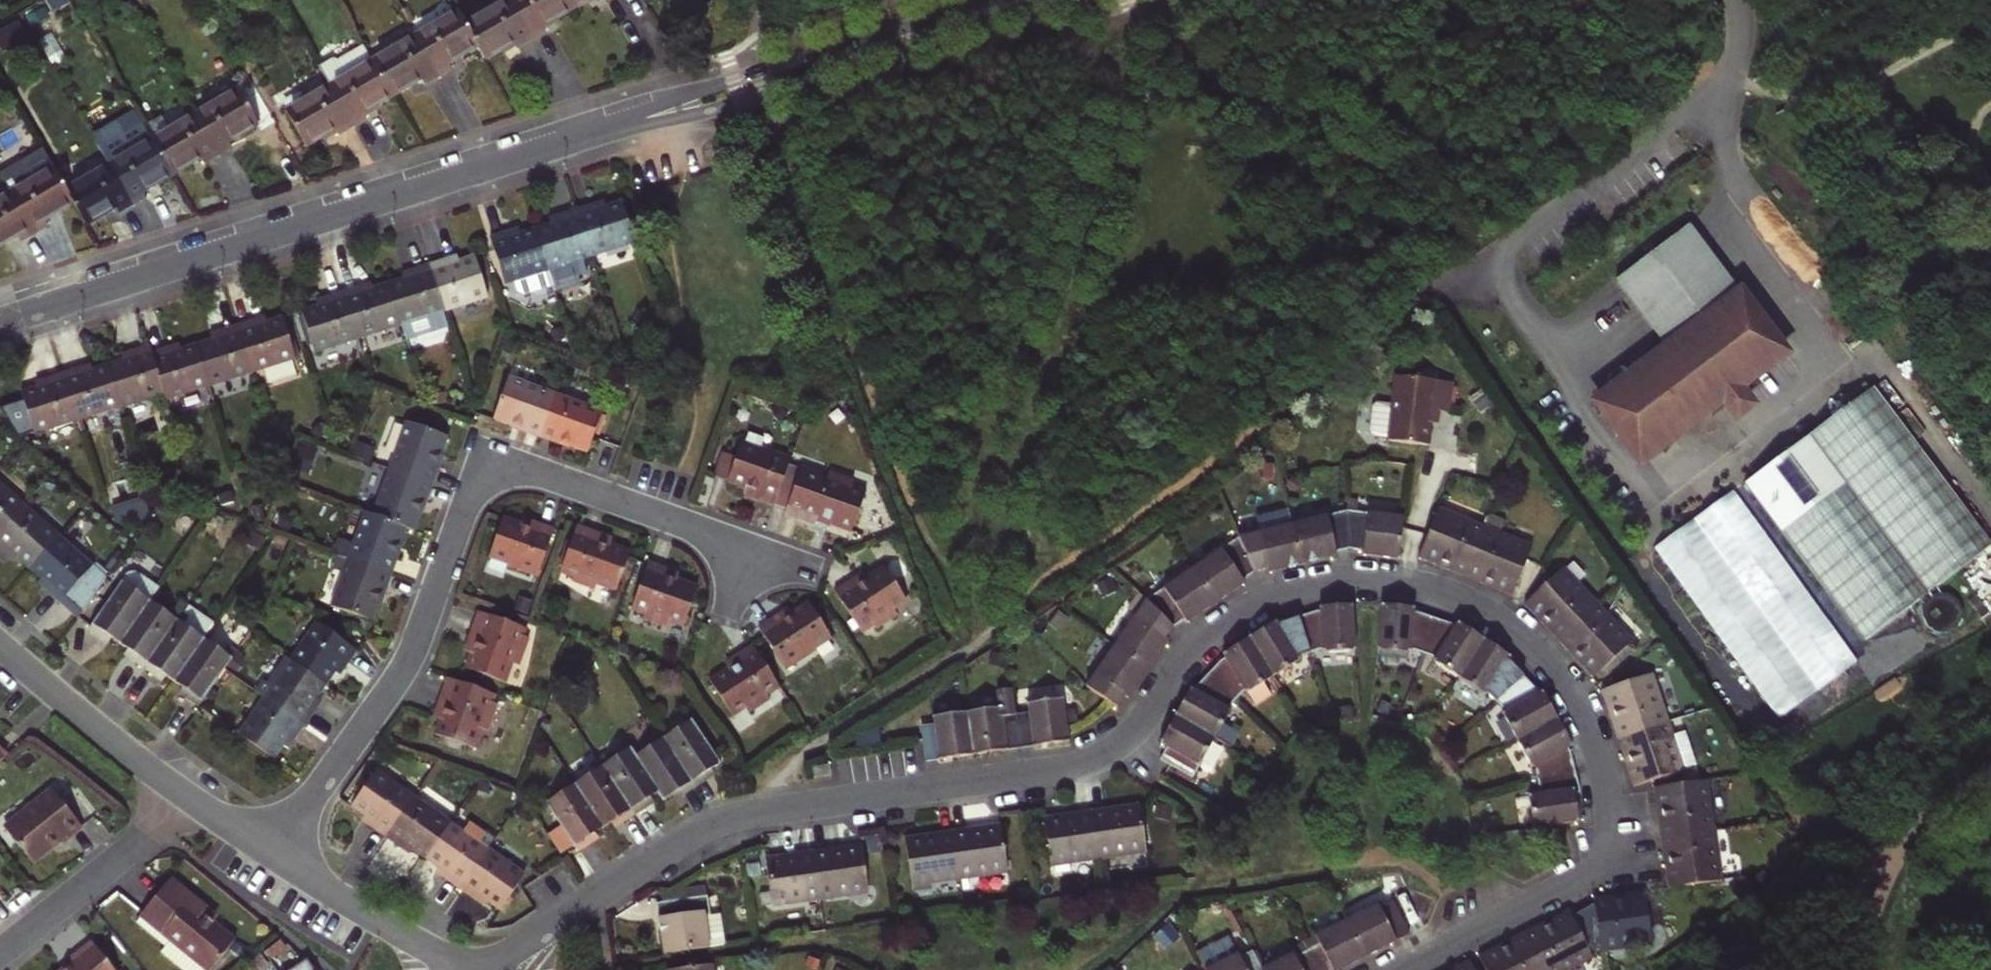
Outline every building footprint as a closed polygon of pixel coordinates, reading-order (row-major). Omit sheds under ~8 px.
[(510,0),(507,0),(466,23),(478,45),(486,58),(516,40),(519,46),(532,38),(510,0)] [(532,38),(545,31),(542,25),(572,8),(568,0),(510,0),(532,38)] [(572,8),(587,0),(568,0),(572,8)] [(62,6),(47,9),(49,24),(64,21),(62,6)] [(459,11),(416,36),(439,76),(451,69),(448,63),(478,45),(466,23),(459,11)] [(0,31),(0,36),(11,54),(29,43),(17,21),(0,31)] [(416,36),(372,61),(392,95),(423,77),(426,83),(439,76),(416,36)] [(330,86),(353,126),(365,119),(362,112),(392,95),(372,61),(363,45),(354,50),(356,53),(340,63),(332,62),(319,69),(330,86)] [(353,126),(330,86),(287,111),(306,144),(336,127),(340,134),(353,126)] [(196,114),(219,154),(231,147),(228,141),(258,123),(238,89),(196,114)] [(153,139),(173,173),(202,156),(206,162),(219,154),(196,114),(153,139)] [(153,139),(109,164),(133,205),(146,197),(142,191),(173,173),(153,139)] [(109,164),(66,189),(74,203),(86,224),(116,207),(120,212),(133,205),(109,164)] [(66,189),(54,168),(11,193),(35,234),(47,226),(44,220),(74,203),(66,189)] [(11,193),(0,200),(0,246),(18,236),(21,241),(35,234),(11,193)] [(576,210),(590,257),(636,243),(622,200),(607,205),(605,201),(576,210)] [(550,223),(535,227),(549,270),(553,283),(553,285),(588,274),(586,269),(593,267),(590,257),(576,210),(549,218),(550,223)] [(549,270),(535,227),(519,232),(518,228),(490,237),(505,284),(520,280),(524,292),(553,283),(549,270)] [(1665,348),(1668,351),(1739,298),(1736,294),(1688,229),(1616,283),(1665,348)] [(444,311),(488,297),(475,256),(458,261),(457,257),(430,266),(444,311)] [(401,325),(444,311),(430,266),(402,274),(403,279),(387,283),(401,325)] [(401,325),(387,283),(372,288),(370,284),(344,293),(358,338),(401,325)] [(1736,294),(1739,298),(1740,297),(1784,358),(1752,381),(1756,386),(1792,360),(1741,291),(1736,294)] [(358,338),(344,293),(316,302),(317,306),(301,311),(314,352),(358,338)] [(1640,465),(1707,415),(1752,381),(1784,358),(1740,297),(1739,298),(1668,351),(1596,405),(1640,465)] [(644,328),(650,314),(640,311),(635,325),(644,328)] [(237,326),(252,372),(296,358),(283,316),(266,322),(265,317),(237,326)] [(252,372),(237,326),(210,335),(212,339),(196,344),(209,385),(252,372)] [(209,385),(196,344),(181,349),(179,345),(152,353),(164,392),(166,399),(209,385)] [(123,359),(107,364),(121,406),(164,392),(152,353),(149,346),(122,354),(123,359)] [(1639,472),(1711,420),(1707,415),(1640,465),(1596,405),(1668,351),(1665,348),(1588,404),(1639,472)] [(77,420),(121,406),(107,364),(92,369),(91,364),(63,373),(77,420)] [(77,420),(63,373),(36,382),(37,387),(22,392),(35,433),(77,420)] [(1446,412),(1449,383),(1394,376),(1390,412),(1373,410),(1370,413),(1367,433),(1386,441),(1425,446),(1430,410),(1446,412)] [(508,377),(493,419),(526,431),(539,438),(555,394),(508,377)] [(1745,397),(1756,386),(1752,381),(1707,415),(1711,420),(1712,421),(1723,413),(1734,428),(1756,411),(1745,397)] [(1872,392),(1808,440),(1926,598),(1990,551),(1872,392)] [(539,438),(555,441),(587,453),(594,433),(601,415),(602,411),(555,394),(539,438)] [(599,434),(605,417),(601,415),(594,433),(599,434)] [(404,422),(388,469),(431,484),(436,470),(446,437),(404,422)] [(724,440),(712,472),(728,478),(740,446),(724,440)] [(1862,647),(1926,598),(1808,440),(1742,488),(1862,647)] [(316,449),(301,443),(292,467),(308,473),(316,449)] [(787,467),(789,461),(782,458),(783,453),(761,445),(759,450),(741,443),(740,446),(728,478),(727,480),(745,487),(761,493),(758,500),(774,505),(787,467)] [(19,452),(13,459),(21,465),(26,458),(19,452)] [(787,467),(774,505),(786,509),(800,471),(787,467)] [(431,484),(388,469),(371,516),(405,528),(412,531),(431,484)] [(826,478),(800,469),(800,471),(786,509),(784,514),(814,525),(816,518),(852,530),(866,492),(851,488),(854,480),(829,471),(826,478)] [(25,507),(0,485),(0,535),(25,507)] [(761,493),(745,487),(743,494),(758,500),(761,493)] [(173,504),(162,503),(160,513),(172,514),(173,504)] [(25,507),(0,535),(0,550),(15,562),(18,558),(31,569),(59,537),(25,507)] [(1417,558),(1464,577),(1484,528),(1437,509),(1417,558)] [(1237,538),(1253,572),(1267,569),(1268,573),(1301,565),(1291,525),(1287,511),(1259,517),(1262,532),(1237,538)] [(1334,553),(1348,549),(1346,511),(1291,525),(1301,565),(1335,556),(1334,553)] [(1346,511),(1348,549),(1361,551),(1361,555),(1397,560),(1402,519),(1346,511)] [(363,513),(347,560),(390,575),(396,559),(405,528),(371,516),(363,513)] [(535,531),(538,525),(521,519),(519,526),(535,531)] [(537,575),(553,531),(538,525),(535,531),(519,526),(502,520),(488,558),(507,565),(506,570),(529,578),(532,573),(537,575)] [(1484,528),(1464,577),(1510,595),(1531,546),(1484,528)] [(266,538),(253,529),(247,537),(261,546),(266,538)] [(627,557),(608,551),(593,546),(596,538),(575,531),(559,575),(572,580),(569,586),(592,594),(594,588),(614,595),(627,557)] [(107,578),(59,537),(31,569),(42,579),(39,583),(79,618),(107,578)] [(610,543),(596,538),(593,546),(608,551),(610,543)] [(1191,569),(1214,603),(1242,584),(1241,580),(1253,572),(1237,538),(1191,569)] [(1974,590),(1990,597),(1990,553),(1974,590)] [(347,560),(337,556),(332,569),(342,573),(347,560)] [(347,560),(342,573),(330,606),(372,621),(390,575),(347,560)] [(697,587),(676,579),(662,574),(664,568),(648,563),(632,606),(644,611),(641,618),(666,627),(669,620),(684,625),(697,587)] [(850,586),(847,582),(833,591),(859,630),(872,622),(876,628),(898,614),(893,608),(906,600),(883,565),(863,578),(850,586)] [(1523,604),(1559,642),(1598,605),(1563,567),(1523,604)] [(678,573),(664,568),(662,574),(676,579),(678,573)] [(1144,600),(1170,627),(1183,620),(1185,622),(1214,603),(1191,569),(1144,600)] [(860,573),(847,582),(850,586),(863,578),(860,573)] [(120,644),(149,601),(158,588),(140,576),(125,575),(87,629),(100,637),(103,633),(109,637),(120,644)] [(1144,600),(1113,645),(1147,669),(1166,642),(1163,639),(1170,627),(1144,600)] [(130,659),(143,668),(182,614),(174,608),(169,615),(149,601),(120,644),(128,650),(133,654),(130,659)] [(1954,634),(1960,620),(1960,616),(1952,604),(1937,601),(1925,609),(1922,624),(1930,636),(1941,639),(1954,634)] [(807,603),(791,614),(795,620),(782,628),(778,623),(762,634),(783,667),(789,663),(791,666),(815,650),(813,647),(829,636),(807,603)] [(1298,617),(1309,654),(1320,650),(1321,653),(1354,651),(1350,605),(1318,606),(1319,611),(1298,617)] [(1598,605),(1559,642),(1592,678),(1632,641),(1598,605)] [(1412,609),(1380,606),(1376,651),(1422,653),(1433,618),(1411,613),(1412,609)] [(164,676),(174,683),(204,640),(213,627),(186,608),(182,614),(143,668),(155,677),(158,672),(164,676)] [(523,628),(477,612),(468,636),(476,638),(470,652),(465,667),(503,681),(511,661),(519,664),(529,637),(521,634),(523,628)] [(791,614),(778,623),(782,628),(795,620),(791,614)] [(1248,638),(1273,677),(1298,661),(1298,658),(1309,654),(1298,617),(1276,625),(1274,622),(1248,638)] [(1454,627),(1433,618),(1422,653),(1433,658),(1432,661),(1458,678),(1483,640),(1457,623),(1454,627)] [(316,623),(290,660),(325,685),(334,672),(340,674),(356,651),(316,623)] [(103,633),(100,637),(106,641),(109,637),(103,633)] [(463,650),(470,652),(476,638),(468,636),(463,650)] [(1207,673),(1235,700),(1243,691),(1246,693),(1273,677),(1248,638),(1222,655),(1224,658),(1207,673)] [(204,640),(174,683),(183,688),(188,692),(185,697),(198,707),(236,652),(227,646),(223,653),(204,640)] [(1483,640),(1458,678),(1495,702),(1522,677),(1507,662),(1509,656),(1483,640)] [(741,660),(728,668),(709,681),(731,715),(744,706),(748,712),(769,698),(766,692),(778,685),(751,644),(737,653),(741,660)] [(1113,645),(1085,686),(1110,704),(1115,708),(1124,696),(1127,698),(1147,669),(1113,645)] [(133,654),(128,650),(124,655),(130,659),(133,654)] [(741,660),(737,653),(724,663),(728,668),(741,660)] [(255,691),(264,698),(304,725),(321,701),(317,698),(325,685),(290,660),(285,657),(267,683),(263,680),(255,691)] [(158,672),(155,677),(161,681),(164,676),(158,672)] [(1188,689),(1173,715),(1214,738),(1229,746),(1236,733),(1221,725),(1235,700),(1207,673),(1192,691),(1188,689)] [(1651,675),(1600,691),(1616,739),(1667,722),(1651,675)] [(1495,702),(1504,712),(1500,713),(1515,741),(1556,719),(1541,693),(1537,694),(1522,677),(1495,702)] [(446,705),(441,720),(435,735),(475,748),(483,727),(492,730),(501,703),(492,700),(493,694),(447,678),(439,702),(446,705)] [(188,692),(183,688),(180,693),(185,697),(188,692)] [(996,708),(969,713),(975,755),(988,754),(1019,749),(1013,715),(1010,692),(993,694),(996,708)] [(304,725),(264,698),(238,735),(273,759),(282,746),(287,749),(304,725)] [(1018,715),(1023,748),(1057,743),(1066,742),(1060,698),(1025,704),(1026,713),(1018,715)] [(433,718),(441,720),(446,705),(439,702),(433,718)] [(920,730),(925,763),(961,757),(971,756),(964,713),(931,718),(932,727),(920,730)] [(975,755),(969,713),(964,713),(971,756),(975,755)] [(1018,715),(1013,715),(1019,749),(1023,748),(1018,715)] [(1159,760),(1168,765),(1191,778),(1214,738),(1173,715),(1158,742),(1166,747),(1159,760)] [(657,730),(694,787),(707,778),(704,773),(710,769),(719,763),(690,719),(669,733),(664,725),(657,730)] [(1556,719),(1515,741),(1531,768),(1534,768),(1536,779),(1573,769),(1566,749),(1570,747),(1556,719)] [(1667,722),(1616,739),(1632,787),(1696,766),(1686,732),(1672,736),(1667,722)] [(654,742),(634,756),(658,792),(663,800),(672,793),(679,789),(682,795),(694,787),(657,730),(650,735),(654,742)] [(597,759),(633,815),(646,806),(643,801),(649,797),(658,792),(634,756),(629,747),(608,761),(603,754),(597,759)] [(594,771),(573,784),(602,828),(611,822),(617,818),(621,822),(633,815),(597,759),(589,764),(594,771)] [(810,777),(831,774),(829,765),(809,767),(810,777)] [(704,773),(707,778),(713,774),(710,769),(704,773)] [(1578,788),(1573,769),(1536,779),(1538,795),(1526,797),(1531,828),(1577,821),(1573,796),(1578,795),(1578,788)] [(386,837),(413,798),(376,771),(352,805),(367,815),(363,822),(386,837)] [(1706,781),(1652,788),(1660,838),(1713,831),(1706,781)] [(53,789),(5,828),(32,863),(97,816),(70,782),(55,793),(53,789)] [(602,828),(573,784),(552,797),(548,791),(540,796),(577,851),(590,843),(587,838),(593,834),(602,828)] [(676,799),(682,795),(679,789),(672,793),(676,799)] [(643,801),(646,806),(652,802),(649,797),(643,801)] [(1251,803),(1241,797),(1232,814),(1242,819),(1251,803)] [(413,798),(386,837),(409,853),(413,848),(427,857),(450,824),(413,798)] [(1138,807),(1100,813),(1106,856),(1145,850),(1138,807)] [(1106,856),(1100,813),(1090,814),(1096,857),(1106,856)] [(1047,864),(1096,857),(1090,814),(1041,822),(1047,864)] [(614,827),(621,822),(617,818),(611,822),(614,827)] [(450,824),(427,857),(440,866),(436,872),(460,889),(487,850),(466,835),(450,824)] [(472,826),(466,835),(487,850),(493,841),(472,826)] [(1000,828),(966,832),(972,875),(1007,870),(1000,828)] [(1713,831),(1660,838),(1667,889),(1720,881),(1713,831)] [(951,834),(958,877),(972,875),(966,832),(951,834)] [(587,838),(590,843),(596,838),(593,834),(587,838)] [(910,884),(958,877),(951,834),(905,840),(910,884)] [(859,846),(832,850),(838,893),(865,889),(859,846)] [(525,876),(487,850),(460,889),(484,906),(488,900),(502,910),(525,876)] [(832,850),(812,853),(818,897),(838,893),(832,850)] [(794,900),(818,897),(812,853),(787,856),(794,900)] [(770,904),(794,900),(787,856),(763,860),(770,904)] [(1398,876),(1382,878),(1384,889),(1399,887),(1398,876)] [(212,922),(202,914),(206,908),(171,879),(137,923),(196,969),(210,969),(234,940),(212,922)] [(1592,900),(1600,953),(1652,945),(1644,892),(1592,900)] [(655,904),(663,953),(723,945),(718,913),(709,915),(706,896),(655,904)] [(1344,919),(1364,957),(1409,934),(1406,927),(1397,909),(1392,901),(1379,908),(1376,902),(1344,919)] [(1402,906),(1397,909),(1406,927),(1411,925),(1402,906)] [(216,916),(206,908),(202,914),(212,922),(216,916)] [(1540,969),(1570,969),(1592,959),(1568,911),(1522,934),(1540,969)] [(1317,969),(1338,969),(1364,957),(1344,919),(1314,935),(1319,944),(1306,950),(1317,969)] [(1477,957),(1484,969),(1540,969),(1522,934),(1477,957)] [(1301,941),(1306,950),(1319,944),(1314,935),(1301,941)] [(1204,969),(1260,969),(1250,950),(1238,956),(1236,952),(1233,954),(1225,938),(1195,953),(1204,969)] [(265,951),(270,959),(289,945),(282,939),(265,951)] [(1290,947),(1292,952),(1294,956),(1306,950),(1301,941),(1290,947)] [(64,969),(114,969),(92,942),(70,959),(73,964),(64,969)] [(1306,950),(1294,956),(1292,952),(1260,969),(1317,969),(1306,950)] [(247,965),(251,969),(266,969),(270,967),(262,955),(247,965)] [(291,969),(313,969),(306,959),(291,969)] [(1451,969),(1473,969),(1468,961),(1451,969)]
